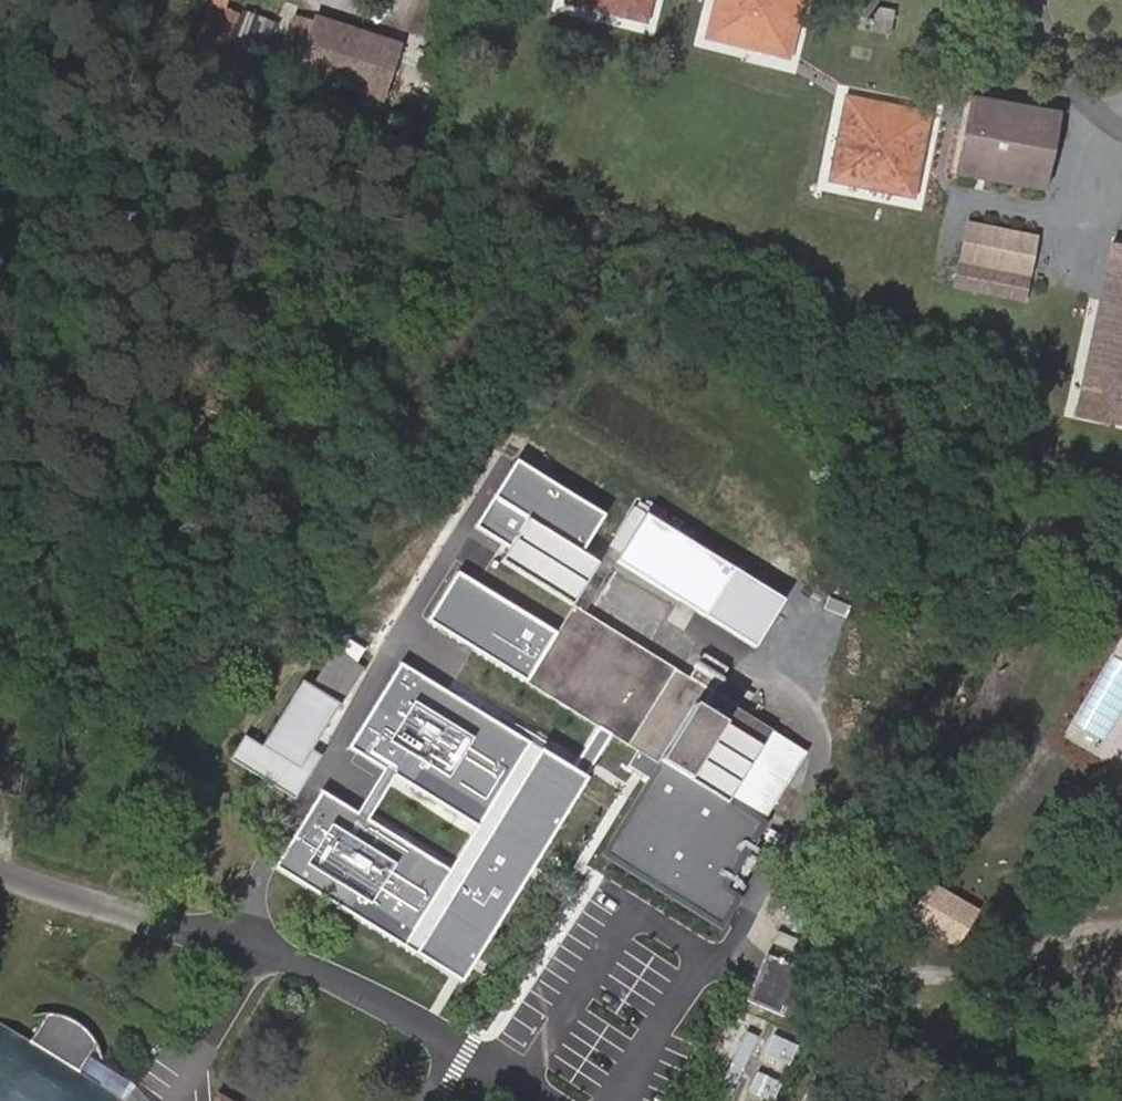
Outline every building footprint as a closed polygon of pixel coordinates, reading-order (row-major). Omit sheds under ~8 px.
[(225,50),(241,8),(219,0),(209,0),(195,39),(225,50)] [(646,0),(573,0),(573,3),(642,21),(646,0)] [(799,0),(721,0),(711,39),(785,57),(799,0)] [(891,35),(896,12),(877,7),(872,31),(891,35)] [(236,37),(270,42),(274,13),(241,8),(236,37)] [(299,71),(298,74),(384,102),(403,48),(317,19),(303,60),(299,71)] [(299,71),(303,60),(297,59),(294,69),(299,71)] [(912,198),(929,114),(849,98),(831,181),(912,198)] [(1044,192),(1059,116),(971,100),(955,176),(1044,192)] [(1082,418),(1119,244),(1110,242),(1073,416),(1082,418)] [(1119,244),(1082,418),(1107,423),(1109,413),(1121,416),(1121,244),(1119,244)] [(974,291),(978,271),(958,267),(953,287),(974,291)] [(1018,301),(1022,281),(978,271),(974,291),(1018,301)] [(1109,413),(1107,423),(1121,427),(1121,416),(1109,413)] [(597,564),(491,500),(473,528),(508,549),(481,593),(553,638),(547,648),(537,664),(525,684),(637,752),(626,769),(647,782),(599,859),(721,934),(742,900),(726,890),(767,824),(763,822),(806,753),(711,694),(725,670),(702,656),(688,678),(583,614),(572,607),(597,564)] [(615,562),(644,514),(632,507),(597,564),(572,607),(583,614),(615,562)] [(705,616),(733,568),(644,514),(615,562),(705,616)] [(613,571),(593,609),(636,631),(656,592),(613,571)] [(487,653),(433,619),(418,642),(437,653),(438,652),(452,660),(453,657),(475,671),(487,653)] [(537,664),(547,648),(539,643),(529,659),(537,664)] [(230,760),(293,800),(320,757),(310,750),(361,668),(332,651),(312,689),(302,683),(261,747),(245,736),(230,760)] [(446,808),(412,788),(403,801),(415,808),(416,806),(439,820),(446,808)] [(426,881),(455,832),(444,825),(445,823),(439,820),(416,806),(415,808),(403,801),(392,820),(384,815),(362,850),(371,855),(385,863),(384,864),(409,879),(413,873),(426,881)] [(902,915),(940,930),(956,888),(918,874),(902,915)] [(846,953),(851,942),(831,934),(827,944),(846,953)] [(752,997),(774,1003),(783,971),(760,965),(752,997)] [(80,1070),(72,1065),(77,1056),(86,1061),(97,1042),(90,1032),(79,1022),(70,1017),(57,1013),(48,1012),(36,1030),(43,1035),(37,1044),(30,1040),(0,1090),(0,1094),(12,1100),(62,1100),(80,1070)] [(760,1032),(741,1025),(712,1100),(734,1100),(760,1032)] [(37,1044),(43,1035),(36,1030),(30,1040),(37,1044)] [(123,1091),(131,1076),(90,1055),(82,1070),(123,1091)] [(80,1070),(86,1061),(77,1056),(72,1065),(80,1070)]
